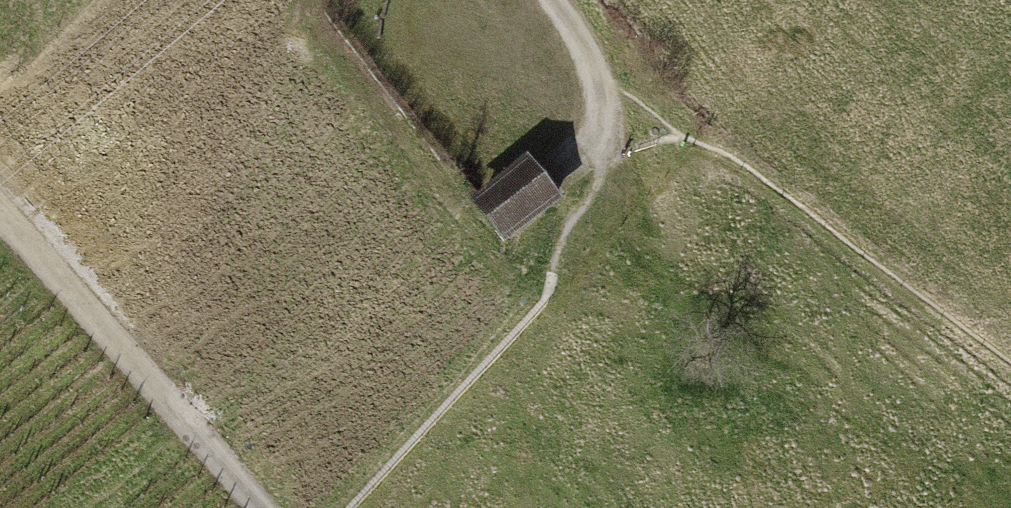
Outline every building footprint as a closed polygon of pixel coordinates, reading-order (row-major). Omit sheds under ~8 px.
[(551,199),(526,168),(482,202),(506,233),(551,199)]
